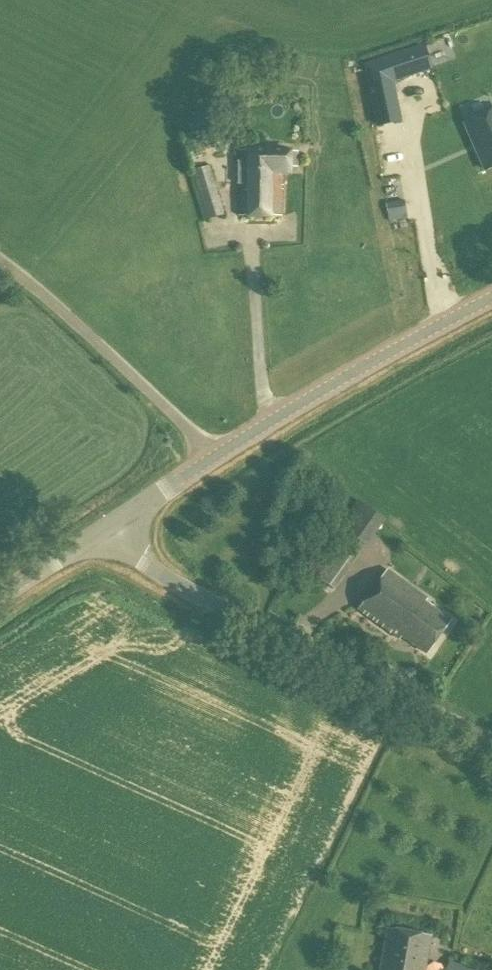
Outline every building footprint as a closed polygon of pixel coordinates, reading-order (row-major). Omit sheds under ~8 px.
[(395,83),(433,70),(425,42),(362,65),(376,127),(403,121),(395,83)] [(476,118),(491,163),(491,112),(476,118)] [(296,166),(296,154),(238,151),(238,215),(280,215),(281,172),(290,173),(290,166),(296,166)] [(204,221),(223,215),(209,166),(190,172),(204,221)] [(334,590),(385,520),(357,500),(306,570),(334,590)] [(427,655),(451,622),(423,602),(427,599),(388,571),(359,611),(399,640),(401,637),(427,655)] [(430,937),(388,930),(381,969),(424,969),(430,937)] [(448,962),(446,969),(472,969),(448,962)]
